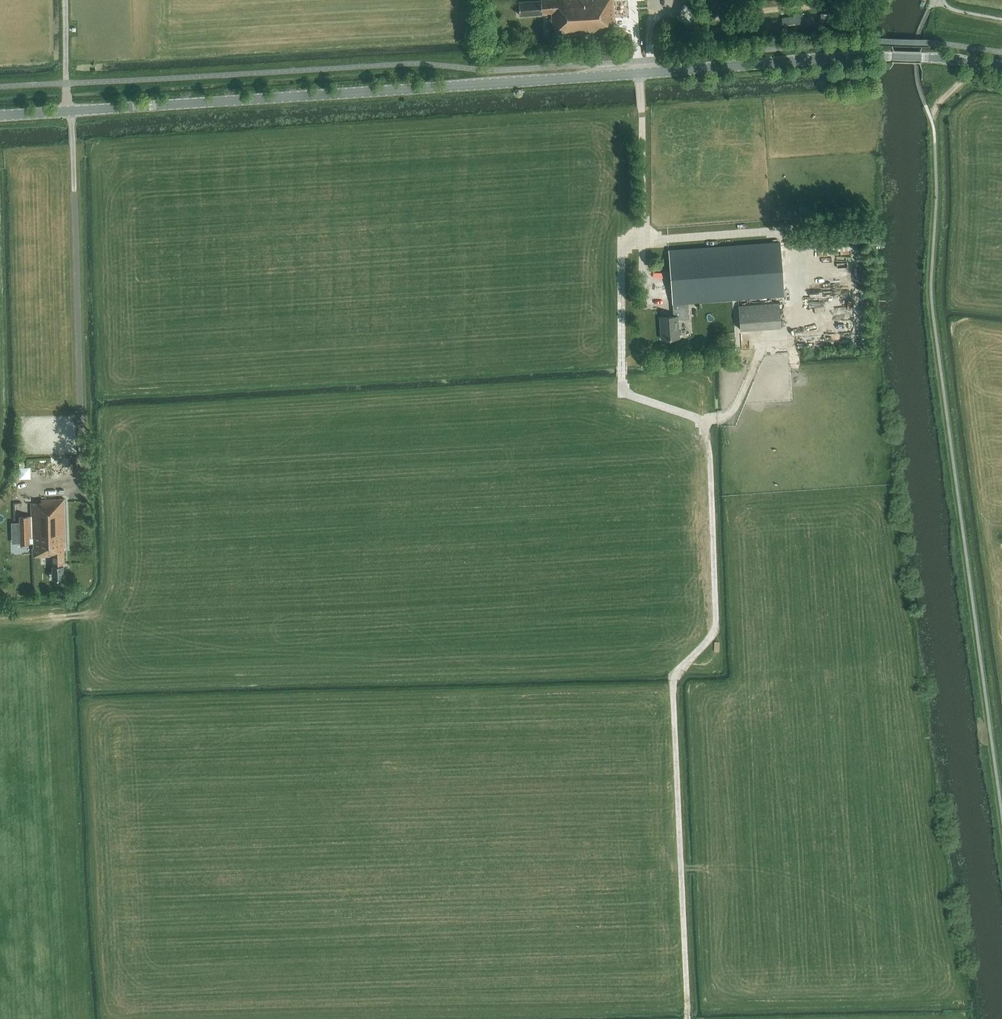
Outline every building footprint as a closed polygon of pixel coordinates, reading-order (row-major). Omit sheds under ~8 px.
[(518,1),(519,15),(551,13),(552,26),(554,26),(555,36),(613,32),(613,22),(615,22),(613,0),(531,0),(518,1)] [(618,1),(619,12),(629,11),(628,0),(618,1)] [(818,13),(818,22),(842,21),(842,13),(818,13)] [(779,17),(780,26),(803,23),(802,15),(779,17)] [(780,243),(669,251),(674,316),(660,317),(661,339),(679,337),(678,319),(689,318),(688,301),(784,294),(780,243)] [(738,305),(739,325),(739,330),(781,327),(778,302),(738,305)] [(32,477),(32,465),(20,466),(20,477),(32,477)] [(64,547),(66,547),(64,498),(40,499),(40,502),(30,502),(31,516),(19,516),(21,543),(32,543),(33,556),(52,555),(53,578),(64,578),(64,564),(65,564),(64,547)]
